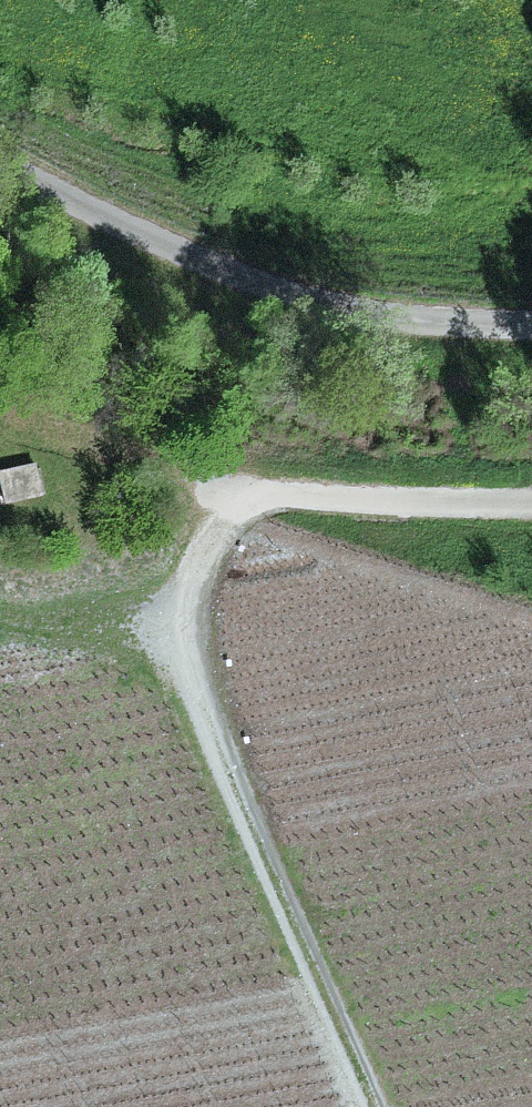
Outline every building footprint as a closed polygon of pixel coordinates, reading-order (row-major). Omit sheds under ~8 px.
[(0,479),(0,492),(6,513),(48,502),(39,469),(0,479)]
